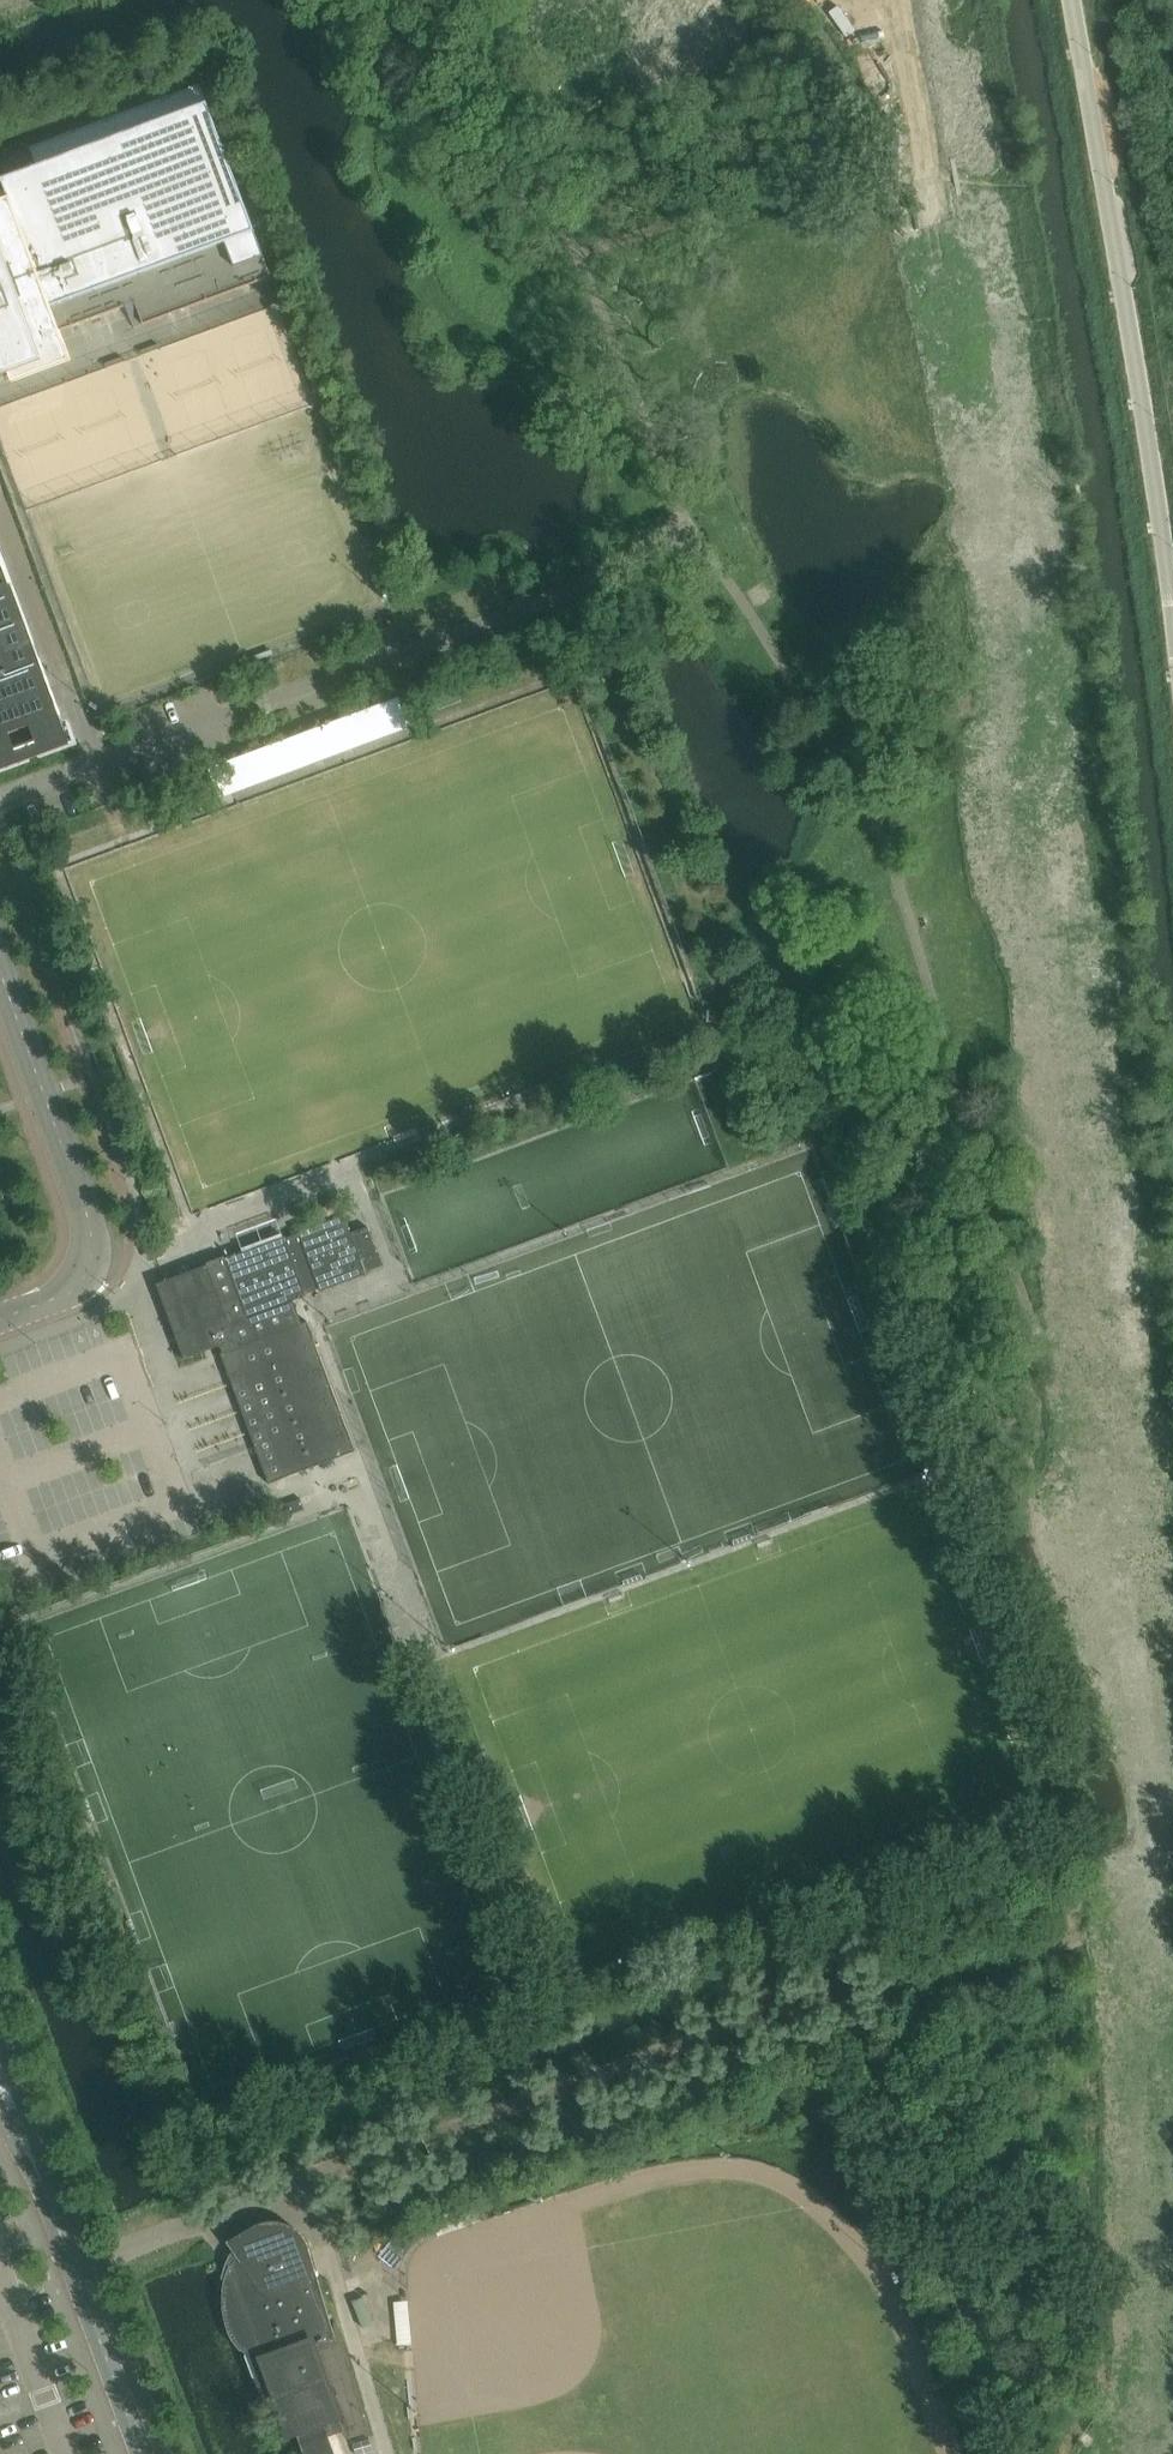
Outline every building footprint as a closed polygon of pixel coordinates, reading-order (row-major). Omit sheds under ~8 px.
[(38,167),(2,180),(9,199),(59,332),(136,304),(144,325),(272,278),(201,85),(31,148),(38,167)] [(44,363),(0,244),(0,379),(44,363)] [(0,549),(0,759),(68,734),(0,549)] [(235,787),(414,726),(405,699),(226,760),(235,787)] [(221,1346),(223,1353),(221,1354),(269,1484),(357,1452),(308,1321),(302,1323),(294,1301),(308,1295),(306,1292),(320,1287),(321,1291),(368,1274),(367,1271),(383,1265),(379,1254),(378,1254),(369,1228),(353,1234),(345,1215),(299,1232),(300,1235),(286,1240),(285,1237),(225,1259),(226,1262),(208,1269),(207,1266),(166,1281),(157,1284),(185,1360),(221,1346)] [(153,1247),(149,1248),(151,1256),(155,1254),(160,1253),(157,1245),(153,1247)] [(291,2432),(339,2414),(315,2350),(337,2342),(310,2248),(309,2245),(307,2242),(306,2239),(303,2235),(301,2233),(300,2231),(298,2230),(295,2228),(293,2226),(291,2225),(288,2224),(283,2222),(280,2221),(277,2221),(271,2221),(268,2221),(266,2222),(263,2223),(258,2225),(255,2226),(228,2242),(238,2256),(232,2267),(231,2266),(229,2270),(227,2274),(226,2278),(225,2282),(224,2287),(224,2291),(223,2296),(223,2300),(223,2304),(223,2309),(224,2313),(225,2317),(226,2321),(228,2329),(230,2333),(232,2337),(234,2341),(236,2344),(239,2347),(242,2350),(245,2350),(270,2417),(284,2412),(291,2432)] [(339,2414),(291,2432),(292,2433),(297,2431),(305,2453),(336,2453),(329,2436),(345,2430),(339,2414)]
